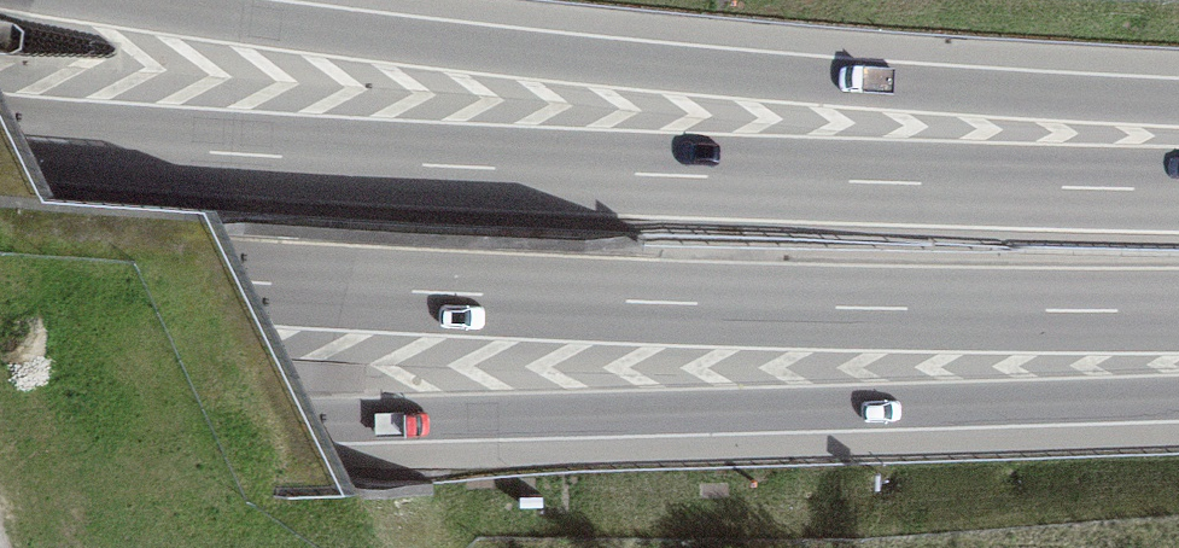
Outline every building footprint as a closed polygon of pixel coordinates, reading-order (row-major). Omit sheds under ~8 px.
[(543,506),(543,493),(521,493),(521,506),(543,506)]
